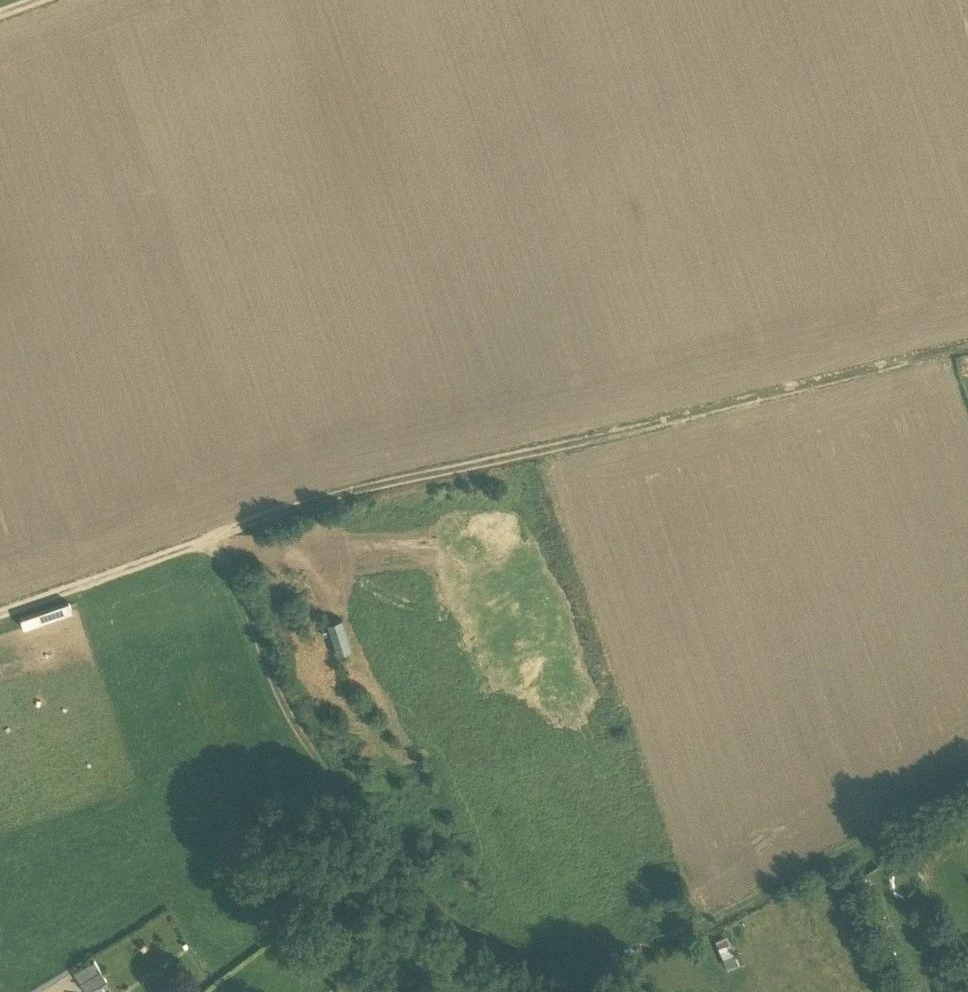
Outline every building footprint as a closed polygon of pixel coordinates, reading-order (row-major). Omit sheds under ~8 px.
[(73,973),(85,991),(88,991),(106,981),(94,960),(73,973)]
